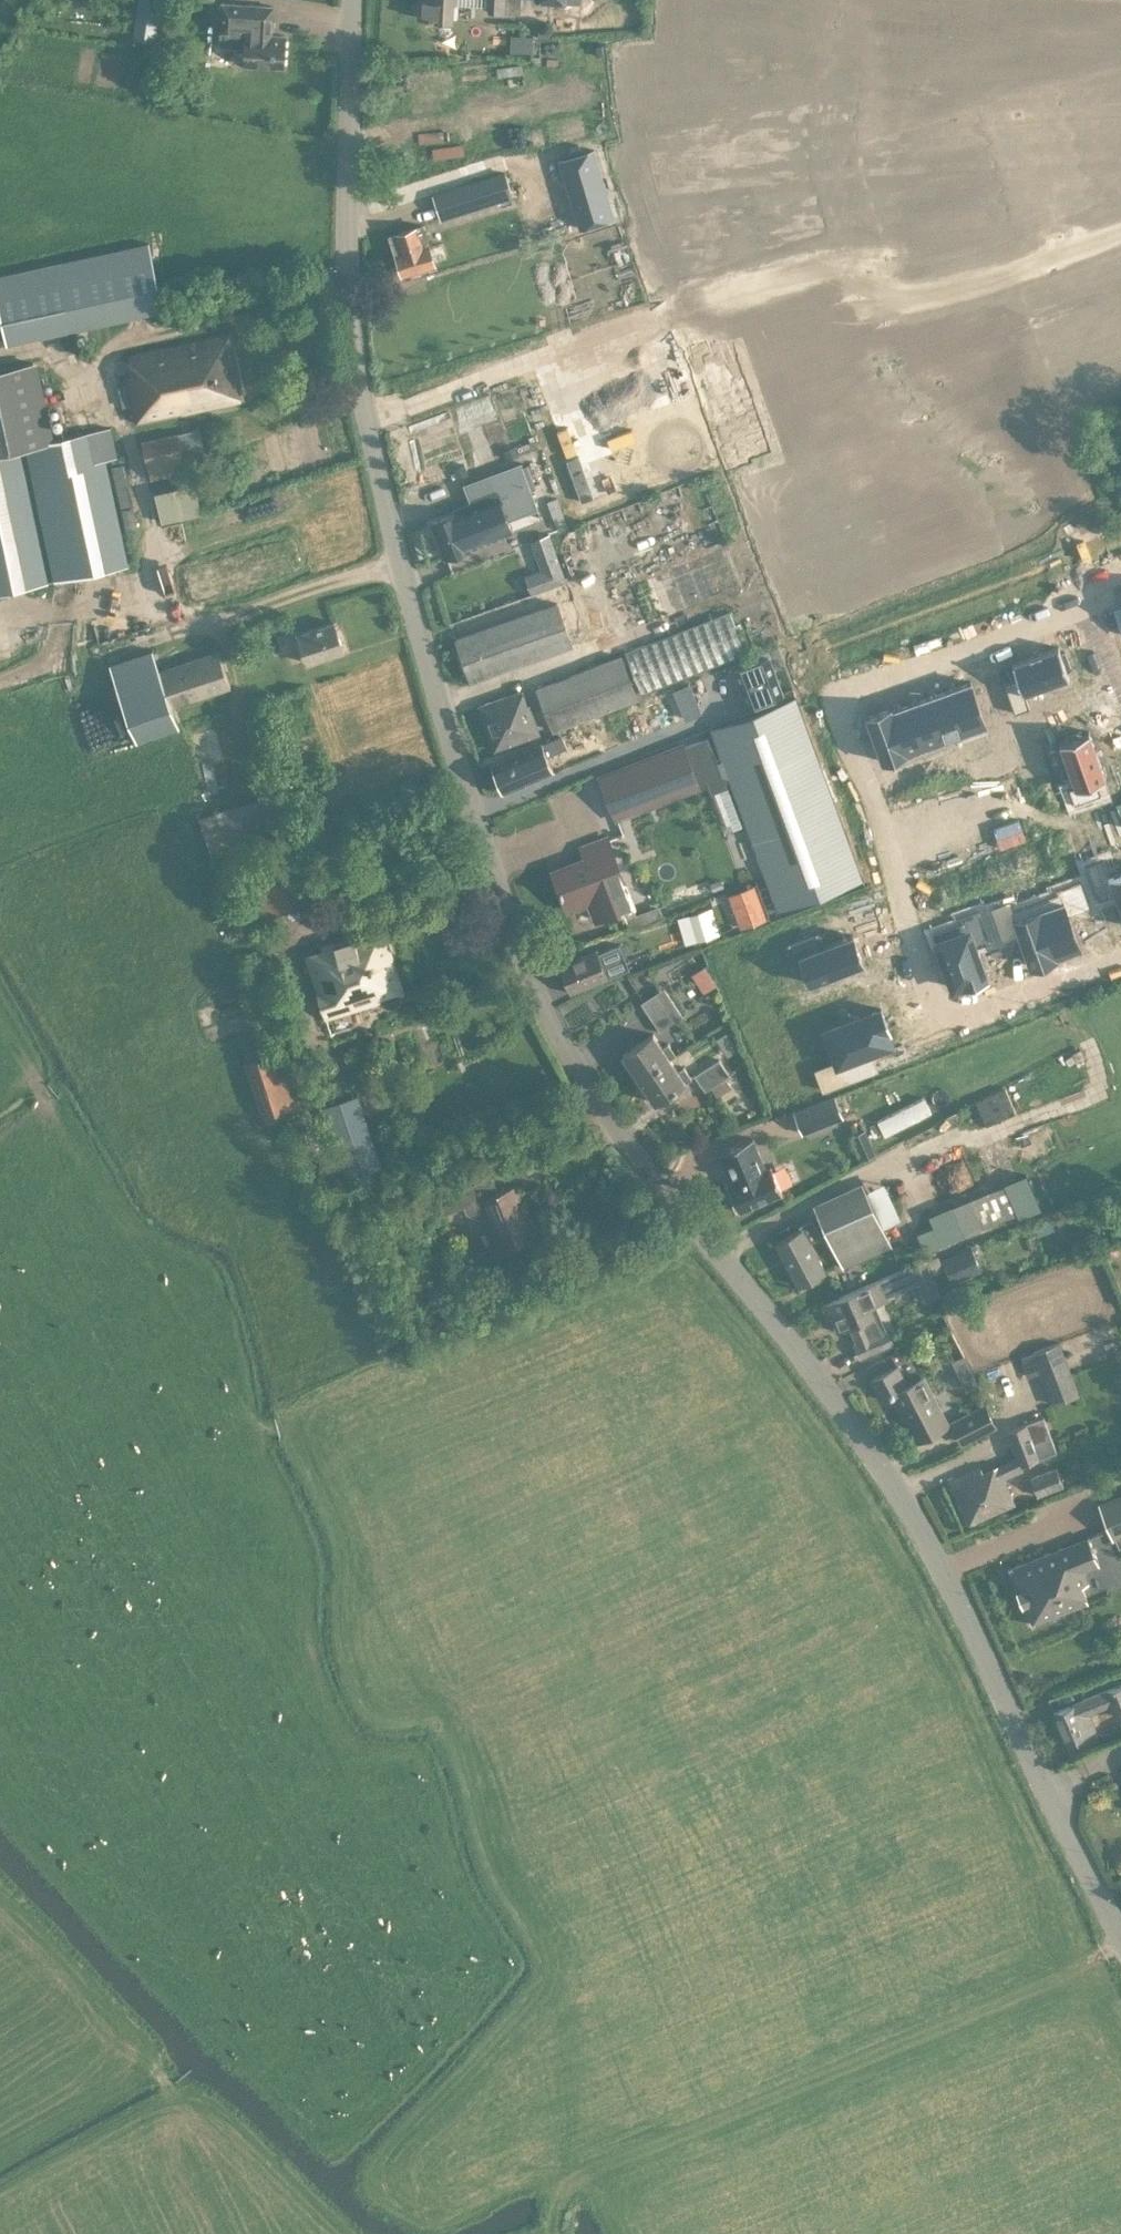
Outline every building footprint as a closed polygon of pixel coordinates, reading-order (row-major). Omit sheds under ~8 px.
[(131,36),(152,39),(158,0),(136,0),(131,36)] [(416,10),(416,15),(451,17),(452,0),(417,0),(416,10)] [(487,8),(518,10),(518,0),(487,0),(487,8)] [(271,4),(219,1),(216,43),(243,44),(242,62),(281,64),(283,33),(270,32),(271,4)] [(552,31),(575,31),(575,17),(552,18),(552,31)] [(531,36),(510,35),(509,51),(530,52),(531,36)] [(978,143),(965,148),(969,159),(982,155),(978,143)] [(590,146),(557,156),(577,225),(610,215),(590,146)] [(982,155),(969,159),(973,170),(986,166),(982,155)] [(434,205),(439,219),(481,206),(481,205),(479,198),(510,188),(504,169),(430,193),(434,205)] [(990,181),(978,186),(982,197),(994,192),(990,181)] [(994,192),(982,197),(985,208),(998,204),(994,192)] [(421,223),(388,233),(400,272),(433,262),(421,223)] [(59,258),(0,272),(0,320),(4,340),(161,307),(146,239),(59,258)] [(123,372),(125,381),(116,383),(120,402),(129,400),(133,418),(242,396),(227,332),(125,354),(128,371),(123,372)] [(762,356),(749,360),(753,371),(766,367),(762,356)] [(14,446),(23,444),(45,439),(27,361),(0,367),(0,449),(14,446)] [(766,367),(753,371),(757,382),(770,378),(766,367)] [(775,393),(763,398),(767,409),(779,404),(775,393)] [(779,404),(767,409),(770,420),(783,416),(779,404)] [(45,439),(23,444),(54,579),(126,563),(103,456),(112,454),(105,425),(45,439)] [(176,432),(183,467),(205,463),(198,427),(176,432)] [(176,432),(176,430),(139,437),(147,478),(183,467),(176,432)] [(513,443),(502,447),(505,455),(516,451),(513,444),(513,443)] [(0,449),(0,590),(44,580),(14,446),(0,449)] [(536,506),(518,459),(462,480),(463,484),(470,502),(464,504),(465,505),(455,509),(430,519),(444,554),(469,544),(479,540),(475,529),(506,517),(536,506)] [(461,461),(451,466),(454,476),(465,471),(461,461)] [(191,480),(150,489),(158,520),(198,510),(191,480)] [(555,495),(545,499),(557,527),(566,524),(555,495)] [(540,567),(527,572),(534,589),(564,577),(547,530),(529,537),(540,567)] [(469,679),(570,643),(555,601),(454,637),(469,679)] [(296,626),(276,633),(282,649),(299,643),(305,660),(341,648),(332,619),(297,631),(296,626)] [(1015,675),(1002,679),(1013,710),(1028,705),(1022,689),(1067,673),(1065,667),(1069,666),(1063,649),(1059,650),(1056,644),(1039,650),(1039,649),(1037,650),(1029,653),(1027,654),(1027,655),(1010,661),(1015,675)] [(150,646),(107,660),(135,739),(177,725),(169,704),(228,684),(216,648),(158,668),(150,646)] [(767,650),(732,663),(747,703),(782,690),(767,650)] [(635,696),(619,654),(535,685),(551,727),(635,696)] [(969,678),(944,687),(959,730),(961,737),(986,728),(969,678)] [(671,686),(684,716),(699,710),(686,680),(671,686)] [(1090,686),(1077,691),(1085,712),(1097,707),(1090,686)] [(944,687),(925,694),(940,736),(959,730),(944,687)] [(527,701),(525,702),(520,688),(477,703),(492,747),(537,731),(527,701)] [(743,713),(709,725),(721,757),(721,759),(755,746),(761,762),(812,744),(793,694),(743,713)] [(925,694),(906,701),(921,743),(940,736),(925,694)] [(999,697),(989,700),(993,710),(1003,707),(999,697)] [(889,704),(887,705),(903,750),(905,749),(921,743),(906,701),(890,707),(889,704)] [(887,705),(864,713),(880,758),(903,750),(887,705)] [(1064,737),(1057,739),(1073,783),(1067,786),(1071,798),(1072,801),(1099,791),(1098,789),(1094,778),(1103,775),(1097,758),(1098,757),(1094,745),(1093,746),(1087,729),(1080,731),(1079,727),(1062,733),(1064,737)] [(502,788),(551,767),(545,753),(565,745),(560,732),(540,740),(490,761),(494,769),(492,773),(494,780),(499,782),(502,788)] [(681,743),(598,775),(614,816),(697,784),(696,782),(696,781),(705,778),(710,790),(724,785),(723,781),(729,778),(721,759),(721,757),(715,759),(705,735),(681,744),(681,743)] [(755,746),(721,759),(729,778),(776,908),(810,896),(860,877),(812,744),(761,762),(755,746)] [(1009,757),(998,761),(1002,774),(1014,770),(1009,757)] [(962,762),(952,766),(956,778),(967,774),(962,762)] [(952,766),(941,769),(946,782),(956,778),(952,766)] [(1010,795),(1024,791),(1016,769),(1014,770),(1002,774),(1010,795)] [(925,775),(914,779),(919,792),(929,788),(925,775)] [(914,779),(904,783),(908,795),(919,792),(914,779)] [(269,791),(268,791),(197,814),(210,855),(280,828),(269,791)] [(1061,818),(1065,831),(1076,827),(1071,814),(1061,818)] [(1065,838),(1059,821),(1046,826),(1052,843),(1065,838)] [(586,860),(553,872),(566,908),(595,897),(602,914),(620,907),(631,903),(605,836),(580,845),(586,860)] [(988,859),(992,872),(1017,863),(1013,850),(988,859)] [(1084,862),(1096,897),(1113,891),(1120,913),(1120,866),(1108,871),(1102,856),(1084,862)] [(961,899),(974,894),(964,868),(952,873),(961,899)] [(1057,890),(1033,899),(1053,954),(1054,953),(1078,944),(1067,912),(1088,904),(1079,878),(1055,886),(1057,890)] [(753,883),(727,892),(739,925),(765,915),(753,883)] [(1007,899),(990,905),(998,928),(1001,935),(1016,929),(1028,962),(1034,960),(1035,965),(1050,959),(1049,955),(1053,954),(1033,899),(1010,907),(1007,899)] [(709,905),(687,911),(695,937),(717,931),(709,905)] [(947,925),(932,930),(951,984),(962,981),(963,983),(983,976),(972,943),(987,938),(983,925),(976,907),(959,913),(962,920),(955,922),(947,925)] [(305,953),(315,986),(324,1015),(401,990),(380,924),(320,943),(322,947),(305,953)] [(816,930),(786,941),(791,956),(798,953),(808,980),(861,960),(851,932),(845,934),(821,943),(816,930)] [(558,961),(569,990),(606,974),(622,969),(612,943),(596,949),(595,946),(558,961)] [(662,984),(639,1000),(657,1028),(680,1012),(662,984)] [(835,1058),(813,1066),(821,1087),(875,1066),(868,1048),(889,1040),(884,1027),(887,1026),(879,1006),(823,1027),(835,1058)] [(621,1051),(637,1075),(668,1055),(667,1055),(674,1051),(666,1040),(660,1044),(651,1031),(621,1051)] [(280,1046),(242,1058),(258,1114),(306,1100),(304,1091),(295,1093),(280,1046)] [(637,1075),(653,1099),(690,1075),(682,1064),(676,1068),(668,1055),(637,1075)] [(717,1056),(692,1072),(703,1088),(708,1084),(715,1095),(730,1086),(723,1074),(727,1072),(717,1056)] [(1003,1084),(974,1097),(973,1097),(984,1122),(1014,1108),(1003,1084)] [(354,1092),(318,1104),(342,1176),(378,1164),(354,1092)] [(801,1131),(842,1114),(834,1094),(793,1110),(801,1131)] [(873,1152),(862,1127),(850,1132),(861,1157),(873,1152)] [(725,1182),(736,1209),(738,1208),(737,1208),(779,1190),(779,1191),(780,1190),(769,1163),(767,1164),(763,1166),(750,1137),(751,1137),(750,1135),(717,1150),(718,1151),(727,1171),(731,1169),(735,1178),(726,1182),(726,1181),(725,1182)] [(1023,1172),(925,1212),(929,1223),(913,1230),(921,1249),(1013,1211),(1015,1216),(1038,1207),(1023,1172)] [(544,1195),(536,1173),(498,1187),(519,1241),(531,1236),(532,1238),(536,1237),(535,1235),(552,1228),(540,1196),(544,1195)] [(465,1183),(426,1198),(432,1215),(462,1203),(496,1190),(489,1174),(465,1183)] [(866,1190),(817,1213),(841,1265),(890,1242),(866,1190)] [(773,1239),(796,1283),(823,1268),(808,1238),(818,1233),(809,1216),(798,1222),(799,1226),(773,1239)] [(980,1270),(969,1242),(939,1255),(950,1282),(980,1270)] [(854,1339),(853,1341),(857,1354),(892,1341),(885,1325),(870,1332),(863,1317),(859,1307),(885,1297),(884,1295),(915,1281),(922,1300),(939,1292),(925,1257),(877,1277),(842,1292),(823,1300),(836,1329),(847,1324),(854,1339)] [(1057,1339),(1018,1354),(1026,1375),(1039,1370),(1051,1403),(1078,1393),(1057,1339)] [(946,1421),(920,1374),(906,1382),(896,1364),(869,1378),(879,1396),(891,1390),(914,1437),(946,1421)] [(975,1383),(968,1368),(956,1374),(963,1388),(975,1383)] [(950,1419),(960,1439),(992,1423),(982,1403),(950,1419)] [(1005,1427),(1016,1454),(996,1463),(995,1463),(981,1469),(979,1465),(948,1478),(967,1521),(1012,1501),(1000,1474),(1021,1466),(1019,1462),(1054,1448),(1041,1413),(1005,1427)] [(1061,1482),(1054,1465),(1029,1475),(1035,1492),(1061,1482)] [(1097,1502),(1110,1535),(1120,1531),(1120,1493),(1097,1502)] [(1032,1621),(1031,1620),(1085,1599),(1079,1582),(1085,1580),(1080,1567),(1097,1561),(1086,1534),(1009,1565),(1009,1564),(1007,1565),(1008,1567),(1016,1587),(1016,1588),(1017,1590),(1017,1589),(1020,1597),(1020,1598),(1020,1599),(1021,1599),(1029,1619),(1029,1620),(1029,1622),(1032,1621)] [(1080,1697),(1081,1698),(1052,1710),(1064,1740),(1094,1728),(1088,1711),(1109,1702),(1113,1713),(1120,1710),(1120,1680),(1080,1697)]
